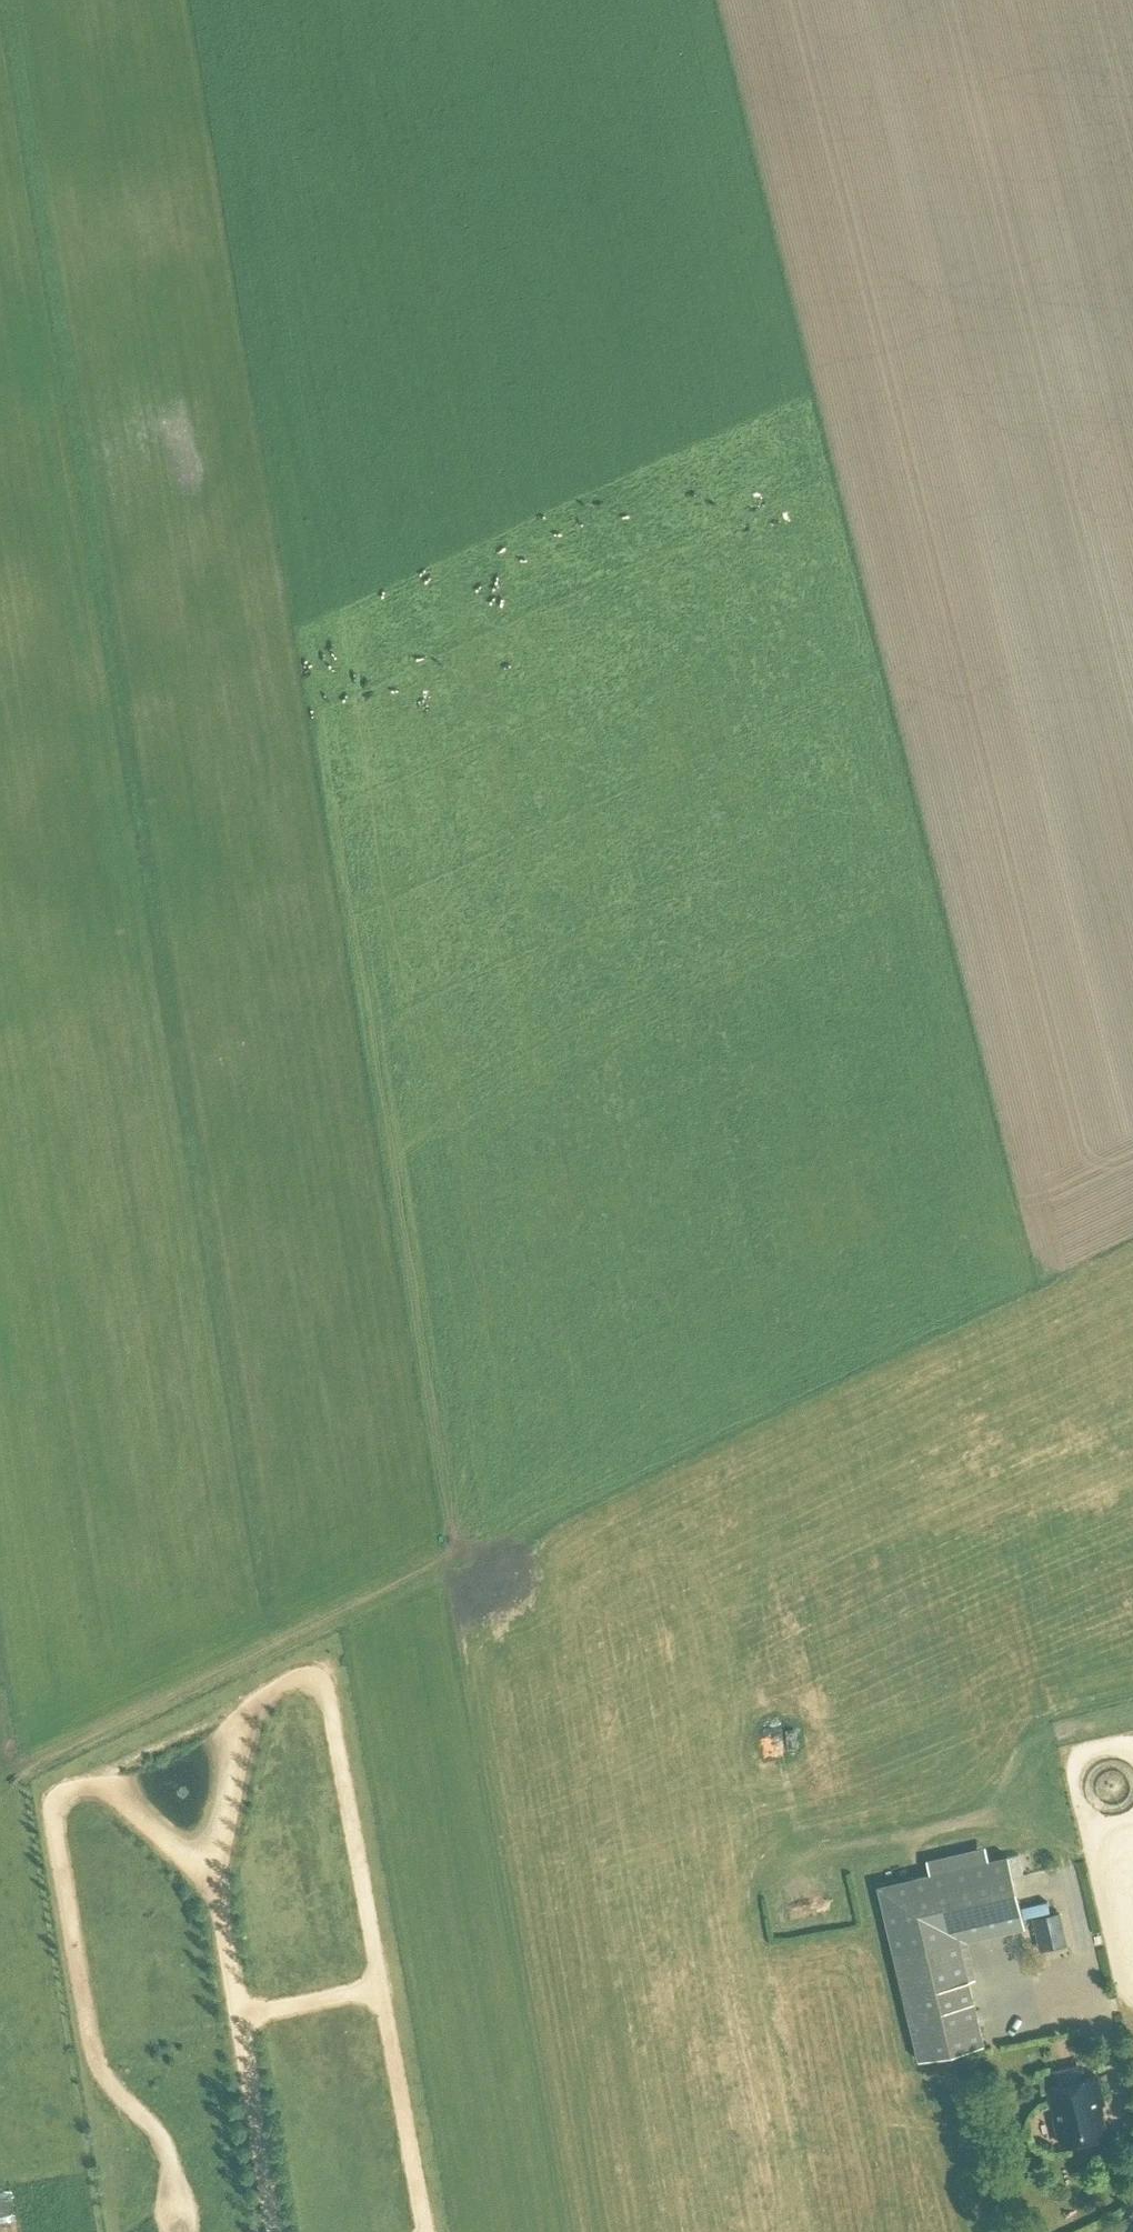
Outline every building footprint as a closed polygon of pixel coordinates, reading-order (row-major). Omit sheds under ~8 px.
[(877,1885),(919,2060),(985,2044),(959,1936),(1024,1920),(1008,1854),(877,1885)] [(1067,1944),(1062,1910),(1049,1912),(1047,1901),(1029,1904),(1036,1949),(1067,1944)] [(1098,2075),(1050,2086),(1057,2116),(1055,2118),(1059,2131),(1061,2133),(1063,2144),(1077,2141),(1107,2134),(1100,2104),(1105,2103),(1098,2075)]
